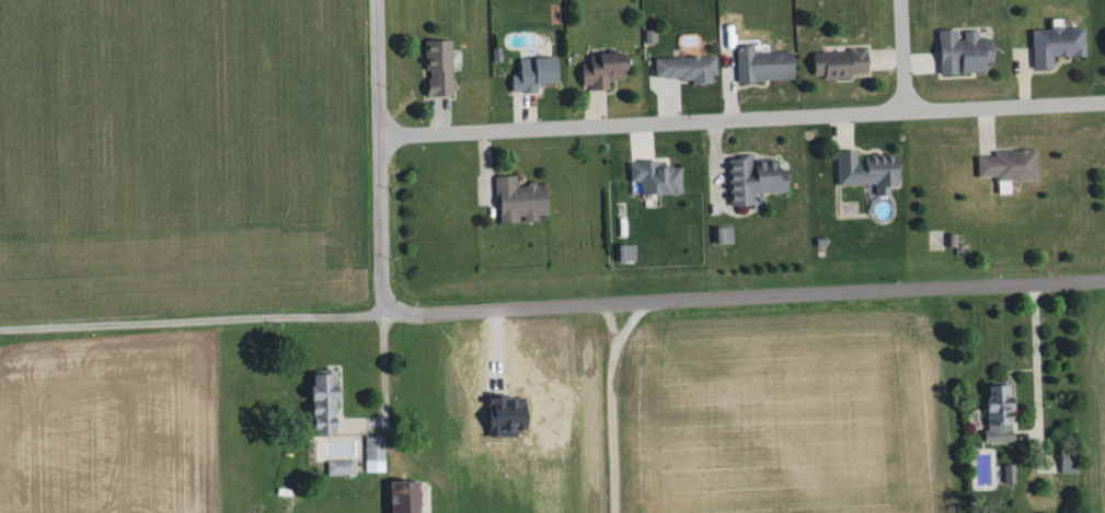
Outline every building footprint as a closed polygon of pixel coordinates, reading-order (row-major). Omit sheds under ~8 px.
[(1035,67),(1052,67),(1052,55),(1086,54),(1085,28),(1063,28),(1063,25),(1051,26),(1051,30),(1034,30),(1035,67)] [(942,73),(958,73),(958,62),(964,62),(964,72),(988,72),(988,60),(994,60),(994,38),(980,38),(980,31),(964,31),(964,38),(960,38),(960,28),(942,30),(942,73)] [(427,95),(452,95),(452,40),(426,39),(425,71),(431,71),(431,79),(427,79),(427,95)] [(737,83),(757,82),(757,81),(795,79),(794,50),(757,53),(757,46),(736,46),(737,83)] [(815,75),(826,75),(826,78),(853,78),(853,74),(868,73),(868,51),(815,53),(815,75)] [(584,85),(590,85),(590,92),(611,91),(610,81),(626,80),(626,70),(629,70),(628,53),(601,54),(601,57),(591,57),(591,65),(583,65),(584,85)] [(656,57),(717,55),(718,73),(713,74),(713,82),(693,83),(693,79),(682,79),(682,78),(667,78),(667,75),(657,75),(656,57)] [(514,93),(539,92),(539,84),(561,84),(560,58),(521,58),(521,75),(513,77),(514,93)] [(840,185),(877,184),(877,198),(893,198),(893,186),(902,186),(901,156),(866,156),(867,163),(859,163),(859,151),(839,151),(840,185)] [(979,177),(995,176),(995,182),(1039,180),(1038,151),(997,152),(997,156),(978,156),(979,177)] [(733,205),(756,205),(756,193),(789,193),(789,170),(780,170),(779,161),(758,161),(758,170),(755,170),(755,153),(732,154),(733,205)] [(633,163),(640,162),(640,161),(653,161),(653,159),(668,158),(668,168),(681,167),(682,193),(644,194),(644,180),(634,180),(633,163)] [(497,178),(518,176),(519,187),(527,186),(530,183),(534,182),(538,185),(548,185),(550,213),(538,214),(539,220),(527,221),(526,217),(521,217),(521,222),(500,223),(497,178)] [(714,228),(735,228),(735,243),(714,243),(714,228)] [(617,245),(637,245),(637,261),(617,261),(617,245)] [(314,433),(337,433),(336,397),(339,397),(339,384),(336,384),(336,372),(315,372),(316,385),(312,385),(314,433)] [(985,442),(1015,442),(1014,384),(989,385),(990,430),(985,430),(985,442)] [(490,436),(518,436),(518,430),(529,430),(528,394),(490,394),(490,436)] [(364,434),(384,433),(384,469),(365,469),(364,434)] [(1061,452),(1079,452),(1079,474),(1061,474),(1061,452)] [(357,460),(331,461),(332,476),(357,475),(357,460)] [(430,478),(430,512),(391,512),(391,479),(430,478)]
